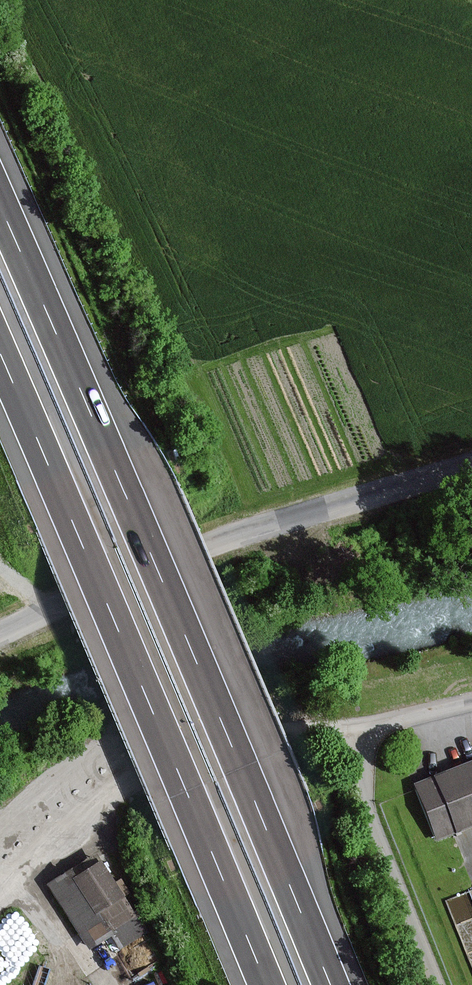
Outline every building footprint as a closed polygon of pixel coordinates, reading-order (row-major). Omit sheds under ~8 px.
[(416,787),(440,842),(471,828),(471,763),(416,787)] [(145,931),(97,864),(75,880),(69,872),(48,887),(87,942),(108,927),(122,947),(145,931)]
